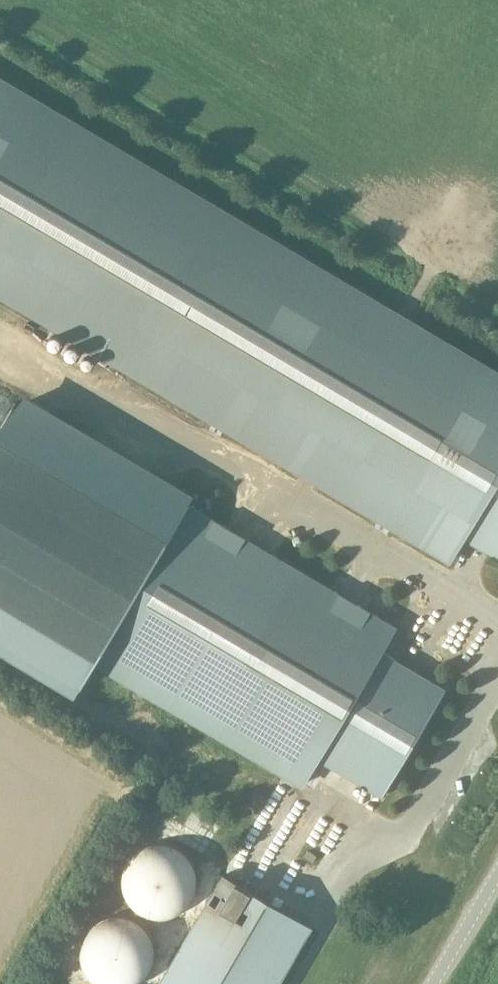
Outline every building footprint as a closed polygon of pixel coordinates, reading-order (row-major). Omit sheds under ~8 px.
[(0,82),(0,293),(450,559),(464,535),(497,555),(497,377),(0,82)] [(0,437),(0,640),(80,688),(96,661),(303,783),(317,759),(381,796),(444,690),(380,652),(395,627),(19,405),(0,437)] [(176,849),(173,847),(171,846),(168,845),(164,845),(158,844),(155,845),(153,845),(149,846),(147,846),(146,847),(142,848),(139,850),(136,852),(134,854),(132,856),(130,858),(129,859),(127,862),(125,866),(125,867),(124,869),(123,873),(122,877),(122,878),(122,880),(122,884),(123,888),(123,890),(124,893),(126,897),(126,898),(129,902),(131,905),(134,908),(137,910),(138,912),(141,913),(145,915),(146,916),(150,917),(154,918),(157,918),(159,918),(161,918),(165,918),(169,917),(172,916),(176,914),(177,913),(179,912),(182,910),(185,907),(187,905),(189,903),(191,900),(192,898),(193,895),(194,891),(195,888),(196,884),(196,882),(196,880),(196,877),(195,873),(194,869),(193,866),(192,864),(190,861),(189,859),(188,858),(184,854),(181,852),(178,850),(176,849)] [(316,856),(307,850),(303,856),(312,862),(316,856)] [(161,979),(170,983),(277,983),(311,927),(222,875),(161,979)] [(149,934),(147,931),(144,928),(143,927),(140,924),(137,922),(135,921),(132,920),(130,919),(127,918),(123,917),(119,917),(117,917),(114,917),(110,917),(108,918),(104,919),(101,920),(98,922),(93,926),(90,928),(89,930),(87,933),(86,934),(85,936),(83,939),(82,943),(81,946),(81,948),(80,951),(80,954),(81,958),(81,961),(82,965),(83,967),(84,970),(86,973),(89,976),(91,979),(94,982),(95,983),(97,983),(138,983),(139,983),(141,982),(144,979),(146,976),(148,973),(150,970),(152,966),(153,963),(154,959),(154,957),(154,955),(154,952),(154,950),(154,946),(153,943),(151,939),(150,936),(149,934)]
